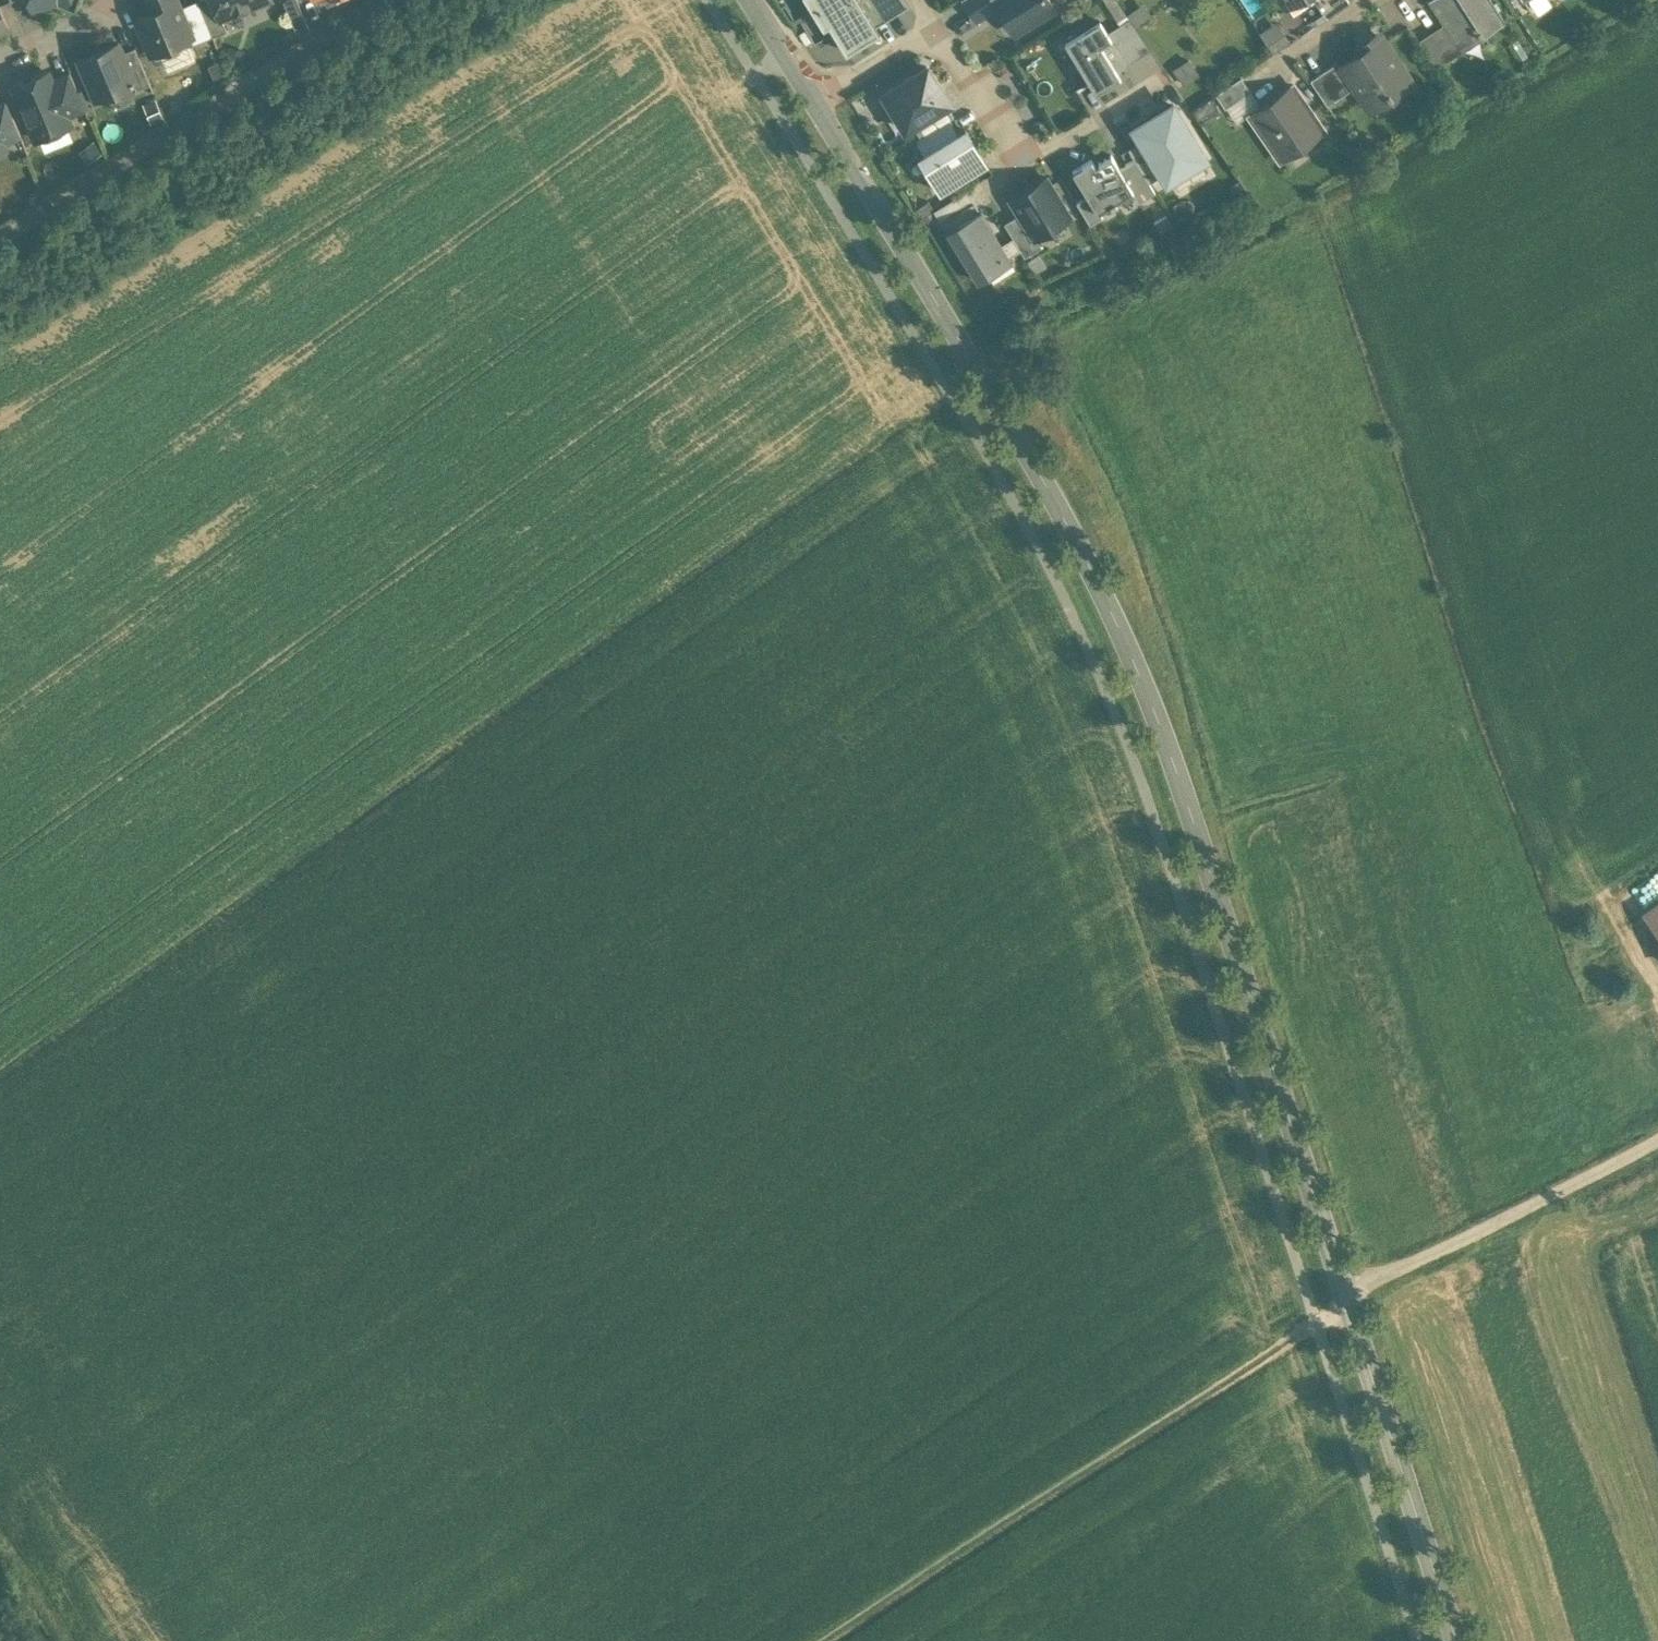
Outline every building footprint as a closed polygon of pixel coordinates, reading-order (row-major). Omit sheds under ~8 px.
[(34,9),(57,0),(30,0),(34,9)] [(154,11),(137,18),(152,53),(191,37),(192,36),(180,7),(177,0),(149,0),(154,11)] [(198,0),(196,0),(180,7),(192,36),(191,37),(194,43),(213,35),(198,0)] [(213,35),(227,29),(222,17),(220,17),(213,0),(198,0),(213,35)] [(220,17),(222,17),(261,0),(213,0),(220,17)] [(298,0),(285,0),(284,0),(299,36),(310,30),(298,0)] [(824,27),(830,23),(847,52),(880,32),(877,26),(861,0),(808,0),(824,27)] [(877,26),(910,5),(907,0),(861,0),(877,26)] [(977,20),(999,6),(995,0),(964,0),(977,20)] [(999,6),(1015,32),(1056,7),(1051,0),(995,0),(999,6)] [(1119,20),(1127,15),(1118,0),(1107,0),(1119,20)] [(1138,23),(1153,12),(1144,0),(1129,11),(1138,23)] [(1292,11),(1297,11),(1314,0),(1285,0),(1292,11)] [(1326,16),(1349,0),(1316,0),(1326,16)] [(1443,23),(1457,43),(1478,29),(1482,35),(1505,19),(1493,0),(1428,0),(1443,23)] [(9,27),(0,6),(0,30),(9,27)] [(1130,17),(1107,31),(1127,65),(1152,50),(1130,17)] [(1100,20),(1066,41),(1097,90),(1120,75),(1118,71),(1127,65),(1107,31),(1100,20)] [(1272,48),(1287,39),(1277,20),(1261,29),(1272,48)] [(1443,23),(1419,39),(1437,66),(1462,50),(1457,43),(1443,23)] [(1377,33),(1361,44),(1364,49),(1344,62),(1358,83),(1369,99),(1385,88),(1389,95),(1409,81),(1377,33)] [(119,42),(79,59),(96,99),(135,83),(136,82),(123,52),(119,42)] [(151,83),(135,47),(123,52),(136,82),(135,83),(137,89),(151,83)] [(1337,60),(1310,77),(1328,103),(1358,83),(1344,62),(1340,65),(1337,60)] [(928,65),(884,93),(906,129),(947,104),(937,87),(940,85),(928,65)] [(49,71),(15,86),(37,138),(71,124),(68,116),(52,79),(49,71)] [(70,72),(52,79),(68,116),(86,108),(70,72)] [(1217,93),(1226,106),(1227,105),(1251,89),(1242,75),(1217,93)] [(1292,83),(1276,94),(1277,95),(1269,101),(1267,100),(1261,104),(1251,111),(1279,153),(1304,136),(1308,141),(1326,128),(1313,108),(1311,110),(1292,83)] [(852,98),(858,110),(876,102),(869,89),(852,98)] [(1238,120),(1251,111),(1261,104),(1251,89),(1227,105),(1238,120)] [(0,105),(0,135),(3,142),(21,134),(7,102),(0,105)] [(1173,104),(1135,127),(1143,139),(1163,172),(1167,179),(1205,156),(1173,104)] [(950,118),(921,136),(920,136),(916,138),(925,152),(958,132),(950,118)] [(925,152),(919,156),(940,190),(986,162),(978,148),(966,127),(958,132),(925,152)] [(1143,139),(1129,147),(1135,158),(1149,181),(1163,172),(1143,139)] [(1112,154),(1095,164),(1092,159),(1073,170),(1088,194),(1098,211),(1100,210),(1111,203),(1112,205),(1117,201),(1116,200),(1132,190),(1133,189),(1120,167),(1112,154)] [(1149,181),(1135,158),(1120,167),(1133,189),(1132,190),(1139,201),(1156,191),(1149,181)] [(1046,176),(1023,191),(1025,194),(1022,204),(1017,207),(1020,213),(1035,237),(1036,236),(1070,215),(1046,176)] [(969,188),(945,203),(954,217),(943,224),(947,230),(981,209),(969,188)] [(1088,194),(1077,201),(1090,224),(1103,216),(1100,210),(1098,211),(1088,194)] [(945,203),(934,209),(943,224),(954,217),(945,203)] [(981,209),(947,230),(978,281),(1012,260),(1010,256),(1021,249),(1013,236),(1002,243),(981,209)] [(1020,213),(1005,222),(1013,236),(1021,249),(1025,256),(1042,246),(1036,236),(1035,237),(1020,213)] [(1646,913),(1657,930),(1657,904),(1646,913)]
